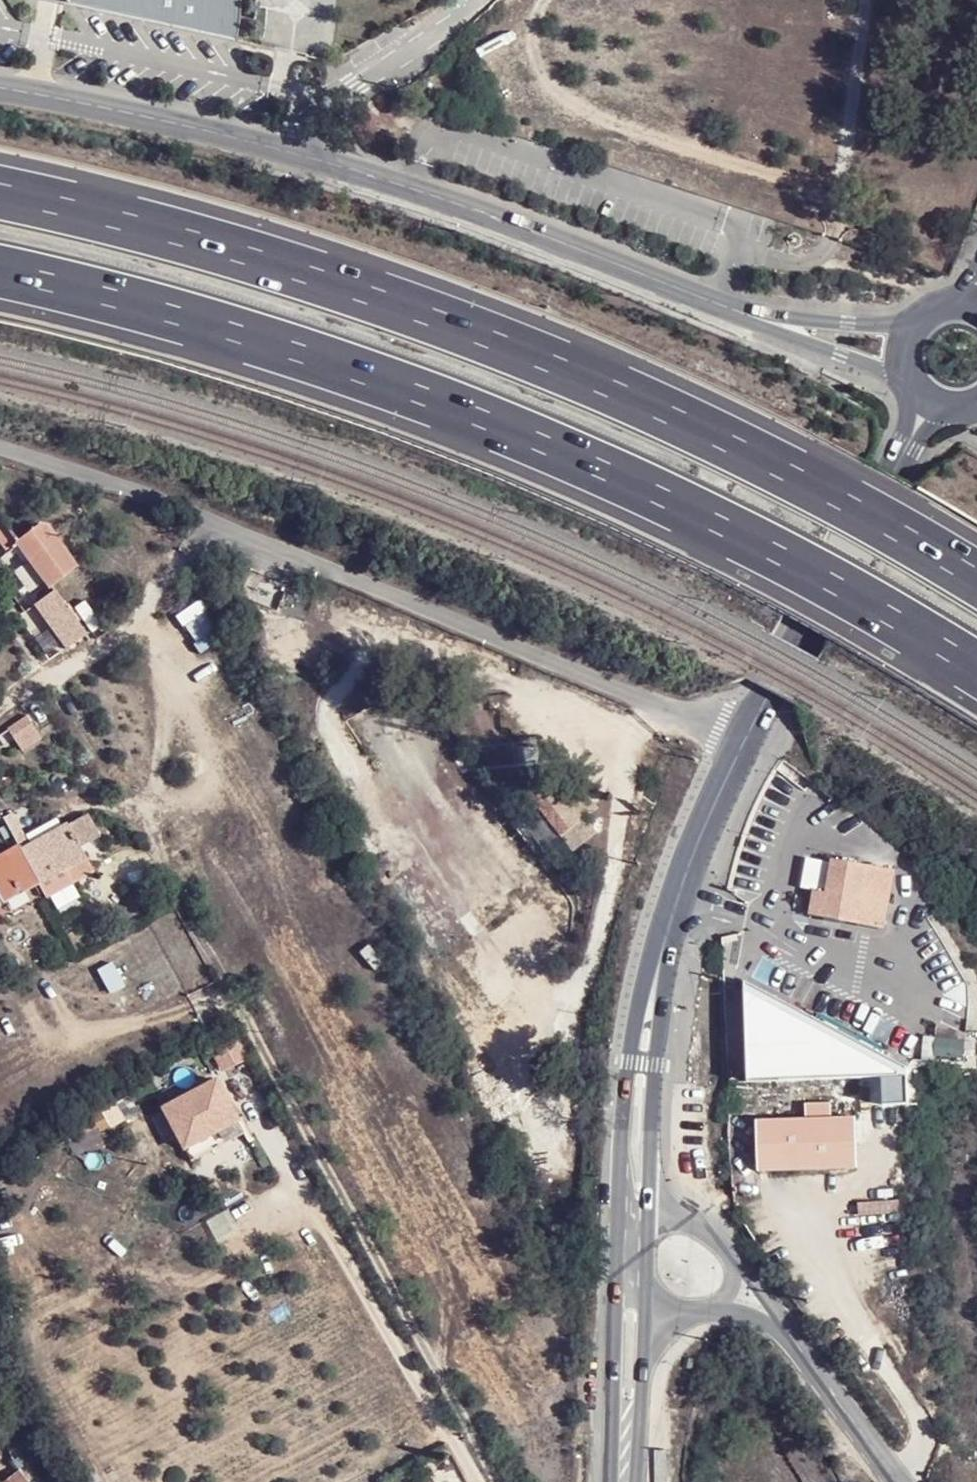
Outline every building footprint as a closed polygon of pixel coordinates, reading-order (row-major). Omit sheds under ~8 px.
[(101,7),(110,9),(126,13),(165,22),(213,33),(236,38),(237,30),(238,20),(239,6),(239,0),(79,0),(101,7)] [(48,591),(79,568),(56,535),(52,537),(47,530),(38,526),(15,542),(22,551),(20,553),(48,591)] [(66,652),(84,637),(53,595),(34,609),(66,652)] [(201,604),(177,613),(187,641),(211,632),(201,604)] [(6,728),(24,754),(39,743),(21,718),(6,728)] [(571,857),(597,837),(585,819),(597,809),(573,776),(558,785),(532,753),(511,771),(515,775),(512,778),(571,857)] [(0,860),(0,902),(1,903),(67,865),(76,882),(95,872),(66,826),(21,852),(18,849),(0,860)] [(812,922),(857,930),(863,894),(886,897),(887,887),(908,892),(912,872),(833,861),(824,901),(815,900),(812,922)] [(906,1073),(741,980),(747,1085),(908,1083),(906,1073)] [(190,1164),(242,1133),(214,1082),(160,1111),(190,1164)] [(599,1091),(598,1111),(606,1111),(607,1092),(599,1091)] [(114,1108),(121,1122),(123,1124),(138,1116),(128,1100),(114,1108)] [(106,1131),(98,1116),(68,1132),(75,1143),(96,1131),(99,1135),(106,1131)] [(855,1121),(754,1123),(756,1177),(856,1175),(855,1121)] [(857,1204),(859,1235),(900,1232),(898,1202),(857,1204)] [(24,1469),(6,1481),(32,1481),(24,1469)]
